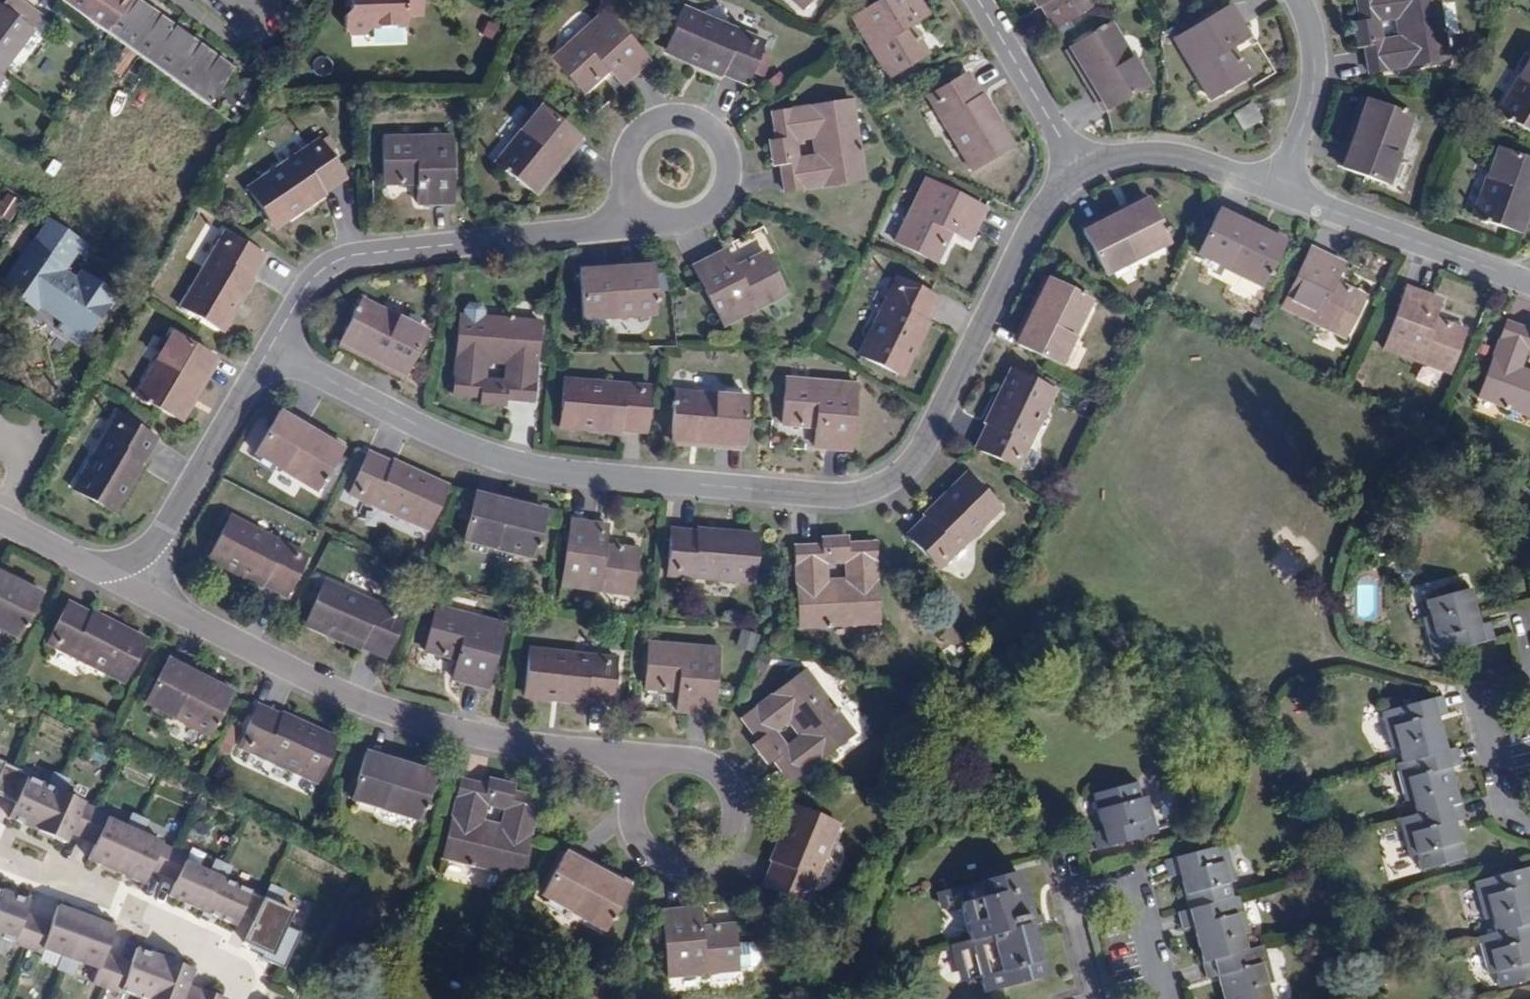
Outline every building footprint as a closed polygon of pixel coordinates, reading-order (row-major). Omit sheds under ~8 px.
[(34,30),(31,28),(41,15),(21,0),(6,0),(2,6),(0,4),(0,74),(34,30)] [(137,0),(58,0),(108,35),(125,47),(136,55),(207,106),(210,103),(234,69),(137,0)] [(418,0),(346,0),(346,8),(339,16),(340,26),(348,33),(360,33),(366,23),(403,23),(403,17),(418,17),(418,0)] [(802,11),(812,0),(790,0),(802,11)] [(910,24),(928,14),(919,0),(881,0),(851,18),(887,78),(922,57),(914,43),(920,40),(910,24)] [(1089,0),(1038,0),(1053,27),(1092,5),(1089,0)] [(1437,0),(1355,0),(1360,24),(1361,31),(1378,28),(1376,17),(1396,14),(1401,43),(1381,46),(1379,36),(1363,39),(1364,46),(1368,74),(1447,61),(1437,0)] [(1241,64),(1232,48),(1249,38),(1231,7),(1173,41),(1208,101),(1244,80),(1236,67),(1241,64)] [(763,43),(686,10),(667,50),(745,85),(763,43)] [(649,62),(603,12),(552,58),(580,89),(591,78),(595,82),(608,70),(622,85),(649,62)] [(1401,43),(1396,14),(1376,17),(1378,28),(1361,31),(1363,39),(1379,36),(1381,46),(1401,43)] [(1149,85),(1110,23),(1074,45),(1099,87),(1093,91),(1106,111),(1149,85)] [(1364,46),(1363,39),(1361,31),(1360,24),(1351,25),(1356,48),(1364,46)] [(928,53),(920,40),(914,43),(922,57),(928,53)] [(1093,91),(1099,87),(1074,45),(1068,50),(1093,91)] [(121,76),(136,55),(125,47),(110,68),(121,76)] [(1498,114),(1529,133),(1529,61),(1498,114)] [(1249,77),(1241,64),(1236,67),(1244,80),(1249,77)] [(252,82),(234,69),(210,103),(227,115),(252,82)] [(1010,148),(966,74),(929,96),(973,170),(1010,148)] [(583,93),(595,82),(591,78),(580,89),(583,93)] [(1372,102),(1366,100),(1350,145),(1355,147),(1372,102)] [(863,179),(850,101),(772,113),(777,142),(778,148),(795,145),(793,136),(813,133),(817,161),(798,164),(796,155),(779,158),(780,164),(784,192),(863,179)] [(1262,118),(1252,102),(1232,114),(1242,130),(1262,118)] [(1386,186),(1412,118),(1372,102),(1355,147),(1350,145),(1341,168),(1386,186)] [(565,156),(580,137),(542,106),(496,162),(529,189),(559,152),(565,156)] [(452,203),(452,137),(382,137),(382,178),(398,178),(398,184),(416,183),(416,203),(452,203)] [(273,224),(344,177),(319,140),(248,188),(273,224)] [(780,164),(779,158),(778,148),(777,142),(769,143),(772,165),(780,164)] [(1529,189),(1529,162),(1498,149),(1472,217),(1514,232),(1529,189)] [(529,189),(535,193),(565,156),(559,152),(529,189)] [(969,241),(985,209),(926,179),(894,242),(930,261),(937,246),(942,248),(950,232),(969,241)] [(1520,235),(1529,207),(1529,189),(1514,232),(1520,235)] [(6,194),(0,203),(0,216),(9,222),(20,204),(6,194)] [(1104,220),(1107,226),(1150,206),(1147,199),(1104,220)] [(1105,275),(1168,243),(1150,206),(1107,226),(1104,220),(1083,230),(1105,275)] [(1261,286),(1280,247),(1238,227),(1240,221),(1218,210),(1196,254),(1261,286)] [(82,341),(115,293),(85,273),(77,284),(60,272),(76,249),(85,255),(90,248),(49,221),(3,287),(36,310),(39,305),(65,323),(61,328),(82,341)] [(1280,247),(1282,242),(1240,221),(1238,227),(1280,247)] [(220,329),(263,255),(225,233),(182,307),(220,329)] [(934,263),(942,248),(937,246),(930,261),(934,263)] [(1363,301),(1349,294),(1351,289),(1335,281),(1343,263),(1312,248),(1283,307),(1345,338),(1363,301)] [(783,294),(766,258),(751,264),(748,258),(731,267),(723,250),(690,266),(719,325),(783,294)] [(766,258),(763,251),(748,258),(751,264),(766,258)] [(650,274),(650,266),(603,269),(604,277),(650,274)] [(653,317),(650,274),(604,277),(603,269),(577,271),(582,321),(653,317)] [(899,374),(937,298),(898,278),(859,354),(899,374)] [(1025,322),(1032,325),(1053,282),(1047,279),(1025,322)] [(1058,366),(1091,302),(1053,282),(1032,325),(1025,322),(1014,344),(1058,366)] [(1448,374),(1462,336),(1448,330),(1450,325),(1432,318),(1439,300),(1406,287),(1383,350),(1448,374)] [(1363,301),(1365,296),(1351,289),(1349,294),(1363,301)] [(403,376),(425,334),(361,299),(342,337),(385,359),(382,366),(403,376)] [(531,401),(540,323),(459,315),(451,393),(480,396),(486,397),(489,380),(478,379),(481,359),(509,362),(508,382),(497,381),(495,398),(503,399),(531,401)] [(1516,366),(1523,347),(1529,349),(1529,332),(1505,323),(1478,397),(1529,416),(1529,371),(1516,366)] [(1462,336),(1465,330),(1450,325),(1448,330),(1462,336)] [(172,417),(196,377),(202,380),(215,357),(172,332),(136,396),(172,417)] [(342,337),(338,343),(382,366),(385,359),(342,337)] [(1523,347),(1516,366),(1529,371),(1529,349),(1523,347)] [(1016,467),(1052,391),(1013,372),(977,448),(1016,467)] [(178,420),(202,380),(196,377),(172,417),(178,420)] [(849,450),(855,384),(785,378),(781,419),(796,420),(796,426),(815,428),(814,447),(849,450)] [(644,433),(648,389),(563,382),(559,426),(644,433)] [(743,447),(748,397),(676,390),(672,434),(719,437),(719,444),(743,447)] [(503,408),(503,399),(495,398),(486,397),(480,396),(479,405),(503,408)] [(317,490),(339,454),(299,430),(302,424),(282,412),(256,453),(317,490)] [(113,512),(156,438),(118,416),(75,490),(113,512)] [(339,454),(342,448),(302,424),(299,430),(339,454)] [(719,444),(719,437),(672,434),(671,440),(719,444)] [(428,527),(446,487),(368,452),(350,492),(428,527)] [(939,567),(999,507),(967,476),(908,537),(939,567)] [(534,559),(544,517),(498,506),(499,500),(476,495),(465,541),(534,559)] [(544,517),(545,511),(499,500),(498,506),(544,517)] [(289,595),(307,556),(229,520),(211,559),(289,595)] [(631,595),(637,555),(621,553),(622,547),(603,545),(606,525),(571,521),(563,586),(631,595)] [(754,580),(757,536),(672,529),(669,573),(754,580)] [(844,545),(844,536),(821,537),(822,546),(830,546),(839,545),(844,545)] [(879,622),(873,543),(844,545),(839,545),(840,562),(849,561),(850,582),(821,584),(819,563),(830,562),(830,546),(822,546),(794,548),(799,627),(879,622)] [(850,582),(849,561),(840,562),(839,545),(830,546),(830,562),(819,563),(821,584),(850,582)] [(637,555),(637,549),(622,547),(621,553),(637,555)] [(41,595),(0,573),(0,581),(38,601),(41,595)] [(38,601),(0,581),(0,629),(18,638),(38,601)] [(387,657),(403,616),(324,583),(307,624),(387,657)] [(1478,625),(1477,619),(1469,589),(1425,602),(1428,617),(1421,619),(1432,657),(1493,640),(1492,639),(1489,622),(1478,625)] [(124,682),(144,643),(69,604),(48,643),(124,682)] [(488,689),(504,624),(436,606),(426,646),(442,650),(441,655),(458,660),(453,679),(488,689)] [(714,715),(718,649),(650,643),(646,685),(661,686),(661,691),(679,693),(678,712),(714,715)] [(441,655),(442,650),(426,646),(425,651),(441,655)] [(611,701),(615,658),(531,650),(527,693),(611,701)] [(211,736),(230,698),(187,676),(190,670),(168,659),(146,703),(211,736)] [(230,698),(232,692),(190,670),(187,676),(230,698)] [(853,733),(805,670),(742,718),(760,741),(763,746),(776,736),(770,728),(787,716),(804,739),(788,752),(782,744),(769,754),(773,759),(790,782),(853,733)] [(1464,821),(1450,768),(1460,766),(1456,748),(1446,751),(1436,716),(1446,714),(1441,696),(1380,713),(1390,750),(1397,748),(1401,764),(1394,765),(1404,802),(1411,801),(1414,815),(1397,820),(1407,857),(1414,856),(1419,871),(1464,859),(1454,823),(1464,821)] [(317,782),(335,742),(258,707),(239,746),(317,782)] [(804,739),(787,716),(770,728),(776,736),(763,746),(769,754),(782,744),(788,752),(804,739)] [(773,759),(769,754),(763,746),(760,741),(754,746),(767,764),(773,759)] [(422,820),(433,779),(388,766),(389,759),(366,753),(352,800),(422,820)] [(433,779),(435,772),(389,759),(388,766),(433,779)] [(20,804),(13,820),(62,842),(67,831),(92,842),(85,858),(142,884),(149,868),(175,880),(167,896),(234,926),(239,916),(252,922),(243,943),(263,952),(260,958),(284,968),(300,932),(285,926),(292,911),(185,862),(187,857),(107,818),(108,815),(28,777),(29,774),(0,761),(0,796),(20,804)] [(505,791),(510,792),(512,784),(491,779),(489,787),(496,789),(505,791)] [(521,877),(539,799),(510,792),(505,791),(501,808),(509,810),(505,829),(477,822),(481,803),(492,805),(496,789),(489,787),(462,781),(444,859),(521,877)] [(1157,835),(1147,797),(1140,798),(1136,783),(1092,795),(1101,831),(1091,833),(1096,850),(1157,835)] [(804,903),(836,824),(796,807),(764,886),(804,903)] [(1239,897),(1233,899),(1228,883),(1235,882),(1225,844),(1163,861),(1168,878),(1178,876),(1187,911),(1177,913),(1182,931),(1192,929),(1206,980),(1216,977),(1222,998),(1270,998),(1266,985),(1273,983),(1263,946),(1247,951),(1243,936),(1249,934),(1239,897)] [(606,931),(626,894),(585,872),(588,865),(567,854),(543,897),(606,931)] [(626,894),(630,888),(588,865),(585,872),(626,894)] [(1529,888),(1529,887),(1529,868),(1473,883),(1483,920),(1489,918),(1493,934),(1477,938),(1487,975),(1493,974),(1498,989),(1529,981),(1529,891),(1529,888)] [(1030,940),(1028,926),(1035,925),(1025,886),(1021,887),(1017,871),(936,893),(940,910),(959,905),(968,941),(950,946),(960,983),(979,978),(983,994),(1045,977),(1035,939),(1030,940)] [(37,953),(39,949),(58,956),(53,970),(72,977),(77,963),(96,970),(91,984),(119,994),(120,991),(139,998),(198,998),(201,992),(188,987),(194,970),(136,949),(130,964),(104,954),(114,928),(58,907),(51,924),(25,915),(30,902),(0,891),(0,940),(37,953)] [(736,945),(734,930),(719,932),(718,927),(700,929),(698,908),(662,912),(670,978),(738,971),(738,968),(754,966),(759,960),(758,949),(751,943),(736,945)] [(1039,938),(1036,924),(1035,925),(1028,926),(1030,940),(1035,939),(1039,938)] [(202,990),(201,992),(198,998),(225,998),(202,990)]
